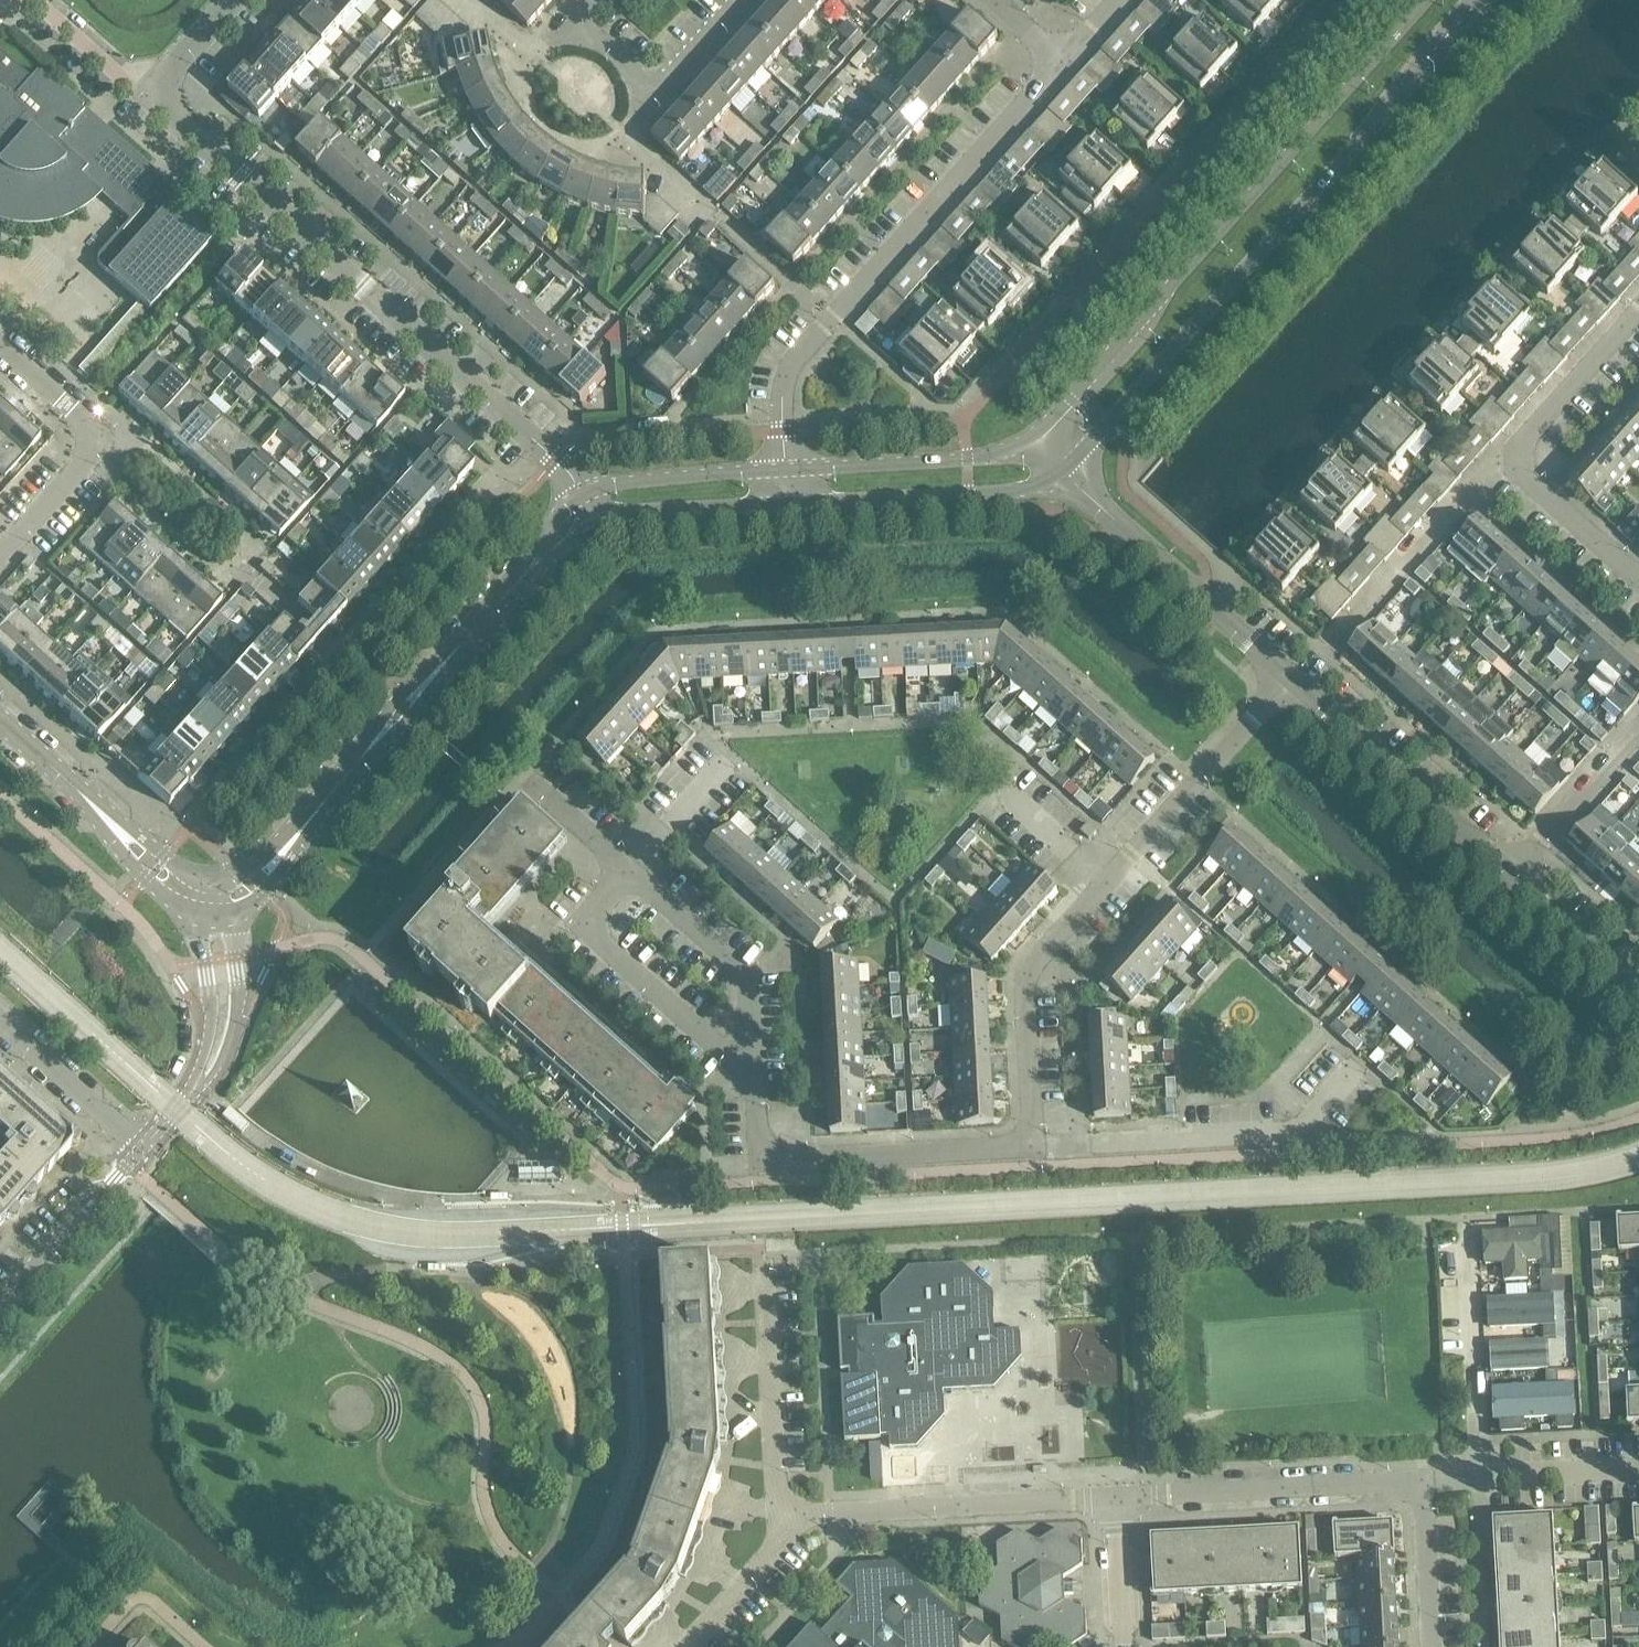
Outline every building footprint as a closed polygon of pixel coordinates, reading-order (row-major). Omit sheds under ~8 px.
[(310,0),(294,17),(325,45),(340,27),(310,0)] [(346,0),(310,0),(340,27),(356,9),(346,0)] [(356,9),(365,0),(346,0),(356,9)] [(417,0),(404,0),(403,0),(413,9),(420,2),(417,0)] [(416,17),(447,45),(453,44),(471,41),(469,28),(438,0),(431,0),(415,17),(416,17)] [(540,14),(545,8),(537,0),(502,0),(500,2),(528,27),(540,14)] [(802,0),(776,0),(771,6),(799,31),(815,12),(802,0)] [(815,12),(826,0),(802,0),(815,12)] [(898,0),(885,0),(882,4),(889,10),(898,0)] [(1145,3),(1167,23),(1179,9),(1172,4),(1176,0),(1147,0),(1145,3)] [(1261,0),(1219,0),(1254,31),(1272,10),(1261,0)] [(1272,10),(1282,0),(1261,0),(1272,10)] [(1145,3),(1133,16),(1118,32),(1134,47),(1149,30),(1155,36),(1167,23),(1145,3)] [(889,10),(882,4),(873,14),(880,21),(889,10)] [(911,11),(904,4),(894,15),(902,21),(911,11)] [(799,31),(771,6),(754,25),(782,50),(799,31)] [(970,14),(953,33),(981,58),(998,39),(970,14)] [(902,21),(894,15),(885,25),(892,32),(902,21)] [(325,45),(294,17),(278,35),(309,62),(325,45)] [(1203,18),(1184,38),(1219,69),(1238,49),(1203,18)] [(388,37),(393,32),(383,23),(378,29),(388,37)] [(782,50),(754,25),(737,43),(765,68),(782,50)] [(388,37),(378,29),(372,36),(382,45),(388,37)] [(856,48),(865,37),(858,31),(848,41),(856,48)] [(1118,32),(1104,49),(1092,62),(1114,82),(1126,68),(1119,63),(1134,47),(1118,32)] [(953,33),(936,52),(964,77),(981,58),(953,33)] [(309,62),(278,35),(262,53),(293,80),(309,62)] [(453,44),(458,72),(494,61),(489,38),(471,41),(453,44)] [(1219,69),(1184,38),(1166,59),(1201,90),(1219,69)] [(856,48),(848,41),(839,52),(846,59),(856,48)] [(877,48),(870,42),(860,52),(868,59),(877,48)] [(765,68),(737,43),(720,62),(748,87),(765,68)] [(0,89),(0,218),(16,222),(33,223),(51,221),(67,215),(78,209),(88,202),(99,192),(130,219),(99,253),(97,256),(97,260),(98,264),(100,266),(138,301),(78,369),(87,377),(148,310),(149,311),(213,239),(173,203),(178,197),(103,129),(100,132),(81,115),(84,112),(40,73),(33,81),(0,51),(0,89)] [(868,59),(860,52),(851,63),(858,69),(868,59)] [(936,52),(919,71),(947,96),(964,77),(936,52)] [(293,80),(262,53),(246,71),(277,98),(293,80)] [(356,73),(361,67),(351,58),(346,64),(356,73)] [(494,61),(458,72),(468,98),(502,82),(494,61)] [(748,87),(720,62),(703,81),(731,106),(748,87)] [(1092,62),(1080,75),(1065,92),(1081,106),(1096,89),(1102,95),(1114,82),(1092,62)] [(356,73),(346,64),(340,71),(350,80),(356,73)] [(822,86),(831,75),(824,69),(815,79),(822,86)] [(277,98),(246,71),(230,89),(260,116),(277,98)] [(919,71),(902,89),(930,115),(947,96),(919,71)] [(1150,77),(1131,97),(1166,128),(1185,108),(1150,77)] [(822,86),(815,79),(805,90),(812,97),(822,86)] [(827,90),(834,96),(843,86),(836,80),(827,90)] [(731,106),(703,81),(686,100),(714,125),(731,106)] [(502,82),(468,98),(481,122),(513,102),(502,82)] [(902,89),(885,108),(913,133),(930,115),(902,89)] [(827,90),(817,101),(824,108),(834,96),(827,90)] [(368,109),(374,102),(364,92),(357,100),(368,109)] [(1065,92),(1051,108),(1039,121),(1061,141),(1073,128),(1066,122),(1081,106),(1065,92)] [(324,108),(329,103),(320,94),(314,100),(324,108)] [(1166,128),(1131,97),(1113,118),(1148,149),(1166,128)] [(324,108),(314,100),(308,107),(318,116),(324,108)] [(714,125),(686,100),(670,119),(697,144),(714,125)] [(379,119),(385,112),(374,102),(368,109),(379,119)] [(513,102),(481,122),(497,145),(526,121),(513,102)] [(788,123),(798,113),(790,106),(781,117),(788,123)] [(885,108),(868,127),(896,152),(913,133),(885,108)] [(408,110),(402,117),(423,137),(430,129),(408,110)] [(788,123),(781,117),(771,128),(778,134),(788,123)] [(810,123),(803,117),(793,128),(800,134),(810,123)] [(697,144),(670,119),(652,138),(680,163),(697,144)] [(322,121),(297,149),(317,166),(342,138),(322,121)] [(517,165),(542,137),(526,121),(497,145),(517,165)] [(1039,121),(1027,134),(1012,151),(1028,165),(1043,148),(1049,154),(1061,141),(1039,121)] [(406,143),(412,136),(401,126),(395,133),(406,143)] [(868,127),(851,146),(879,171),(896,152),(868,127)] [(800,134),(793,128),(783,138),(791,145),(800,134)] [(417,153),(423,145),(412,136),(406,143),(417,153)] [(1097,136),(1078,156),(1113,188),(1132,167),(1097,136)] [(539,182),(560,151),(542,137),(517,165),(539,182)] [(342,138),(317,166),(336,183),(361,155),(342,138)] [(283,154),(289,148),(289,147),(280,139),(274,146),(283,154)] [(754,161),(764,150),(757,144),(747,154),(754,161)] [(851,146),(834,165),(862,190),(879,171),(851,146)] [(579,162),(560,151),(539,182),(563,196),(579,162)] [(1012,151),(998,167),(986,180),(1008,200),(1020,187),(1013,181),(1028,165),(1012,151)] [(754,161),(747,154),(738,165),(745,171),(754,161)] [(776,161),(769,154),(759,165),(766,172),(776,161)] [(361,155),(336,183),(354,200),(379,172),(361,155)] [(1113,188),(1078,156),(1060,177),(1095,208),(1113,188)] [(454,164),(476,184),(482,176),(461,157),(454,164)] [(1039,164),(1055,177),(1061,170),(1045,157),(1039,164)] [(443,176),(450,169),(439,160),(433,167),(443,176)] [(599,170),(579,162),(563,196),(589,206),(599,170)] [(1603,163),(1585,183),(1619,215),(1638,194),(1603,163)] [(766,172),(759,165),(750,176),(757,182),(766,172)] [(834,165),(817,184),(845,209),(862,190),(834,165)] [(454,186),(460,179),(450,169),(443,176),(454,186)] [(622,176),(599,170),(589,206),(616,213),(622,176)] [(379,172),(354,200),(373,217),(398,189),(379,172)] [(631,177),(622,176),(616,213),(643,215),(645,197),(646,178),(631,177)] [(986,180),(974,193),(959,210),(975,224),(990,207),(996,213),(1008,200),(986,180)] [(1619,215),(1585,183),(1566,204),(1601,235),(1619,215)] [(817,184),(801,202),(829,227),(845,209),(817,184)] [(720,185),(710,196),(717,202),(727,192),(720,185)] [(398,189),(373,217),(392,234),(417,206),(398,189)] [(481,210),(487,203),(477,194),(471,201),(481,210)] [(1044,195),(1025,215),(1060,247),(1079,226),(1044,195)] [(722,206),(730,213),(739,202),(732,196),(722,206)] [(645,197),(643,215),(643,221),(660,237),(678,216),(658,198),(645,197)] [(525,227),(531,220),(510,201),(503,208),(525,227)] [(801,202),(784,221),(812,246),(829,227),(801,202)] [(492,220),(498,213),(487,203),(481,210),(492,220)] [(417,206),(392,234),(411,251),(436,223),(417,206)] [(959,210),(944,226),(933,239),(955,259),(966,246),(960,240),(975,224),(959,210)] [(1060,247),(1025,215),(1007,236),(1041,267),(1060,247)] [(709,221),(700,232),(707,238),(716,228),(709,221)] [(794,266),(812,246),(784,221),(766,241),(794,266)] [(680,222),(669,235),(680,245),(691,232),(680,222)] [(1550,222),(1532,243),(1566,274),(1585,253),(1550,222)] [(436,223),(411,251),(430,268),(455,240),(436,223)] [(536,224),(529,231),(538,239),(544,232),(536,224)] [(525,237),(514,227),(508,234),(519,244),(525,237)] [(1628,246),(1638,256),(1638,234),(1628,246)] [(224,237),(212,250),(223,260),(235,247),(224,237)] [(525,237),(519,244),(530,254),(536,247),(525,237)] [(955,259),(933,239),(906,269),(922,283),(937,266),(943,272),(955,259)] [(455,240),(430,268),(449,284),(474,256),(455,240)] [(1566,274),(1532,243),(1513,263),(1548,294),(1566,274)] [(578,274),(584,267),(562,248),(556,255),(578,274)] [(1010,250),(1002,257),(1016,273),(1024,266),(1010,250)] [(679,270),(689,259),(681,252),(672,263),(679,270)] [(242,254),(214,284),(233,301),(260,270),(242,254)] [(991,254),(972,275),(1007,306),(1026,285),(991,254)] [(474,256),(449,284),(467,301),(492,273),(474,256)] [(552,261),(546,268),(556,277),(563,270),(552,261)] [(747,262),(730,281),(758,306),(775,287),(747,262)] [(679,270),(672,263),(662,274),(670,280),(679,270)] [(906,269),(891,285),(879,298),(901,318),(913,305),(907,299),(922,283),(906,269)] [(260,270),(233,301),(251,317),(278,286),(260,270)] [(563,270),(556,277),(567,287),(574,280),(563,270)] [(492,273),(467,301),(486,318),(511,290),(492,273)] [(1007,306),(972,275),(954,295),(988,326),(1007,306)] [(1621,299),(1620,298),(1599,279),(1587,292),(1609,312),(1621,299)] [(730,281),(713,300),(741,325),(758,306),(730,281)] [(1479,302),(1513,333),(1517,336),(1535,315),(1497,281),(1479,302)] [(278,286),(251,317),(268,333),(296,302),(278,286)] [(511,290),(486,318),(505,335),(530,307),(511,290)] [(645,308),(656,296),(648,290),(638,301),(645,308)] [(1609,312),(1587,292),(1575,305),(1597,325),(1609,312)] [(593,312),(600,305),(590,296),(583,303),(593,312)] [(901,318),(879,298),(868,311),(890,331),(901,318)] [(741,325),(713,300),(696,319),(724,344),(741,325)] [(645,308),(638,301),(629,311),(637,318),(645,308)] [(296,302),(268,333),(286,349),(313,318),(296,302)] [(1469,331),(1461,340),(1476,353),(1484,344),(1495,354),(1513,333),(1479,302),(1460,322),(1469,331)] [(605,322),(611,315),(600,305),(593,312),(605,322)] [(530,307),(505,335),(524,352),(549,324),(530,307)] [(209,326),(191,310),(182,320),(200,336),(209,326)] [(938,313),(919,334),(954,365),(972,344),(938,313)] [(313,318),(286,349),(304,364),(331,334),(313,318)] [(724,344),(696,319),(679,338),(707,363),(724,344)] [(549,324),(524,352),(543,369),(568,341),(549,324)] [(190,348),(196,341),(179,326),(173,333),(190,348)] [(331,334),(304,364),(322,380),(349,350),(331,334)] [(954,365),(919,334),(901,354),(935,385),(954,365)] [(220,337),(211,347),(218,353),(227,343),(220,337)] [(707,363),(679,338),(662,357),(690,382),(707,363)] [(1568,358),(1567,357),(1546,338),(1534,351),(1556,371),(1568,358)] [(1444,340),(1425,361),(1460,392),(1464,395),(1482,374),(1468,362),(1476,353),(1461,340),(1454,349),(1444,340)] [(568,341),(543,369),(561,386),(587,357),(568,341)] [(227,343),(218,353),(224,358),(233,348),(227,343)] [(629,358),(639,357),(638,343),(628,343),(629,358)] [(612,359),(621,358),(622,358),(621,344),(611,344),(612,359)] [(349,350),(322,380),(339,396),(367,366),(349,350)] [(1556,371),(1534,351),(1522,364),(1544,384),(1556,371)] [(214,358),(207,352),(198,362),(204,368),(214,358)] [(153,353),(117,392),(136,409),(171,369),(153,353)] [(587,357),(561,386),(581,403),(606,374),(587,357)] [(690,382),(662,357),(645,376),(673,401),(690,382)] [(1460,392),(1425,361),(1407,382),(1442,413),(1460,392)] [(224,380),(231,373),(221,364),(215,371),(224,380)] [(367,366),(339,396),(357,412),(384,382),(367,366)] [(171,369),(136,409),(154,425),(189,385),(171,369)] [(256,369),(247,378),(254,385),(263,375),(256,369)] [(263,375),(254,385),(260,390),(268,380),(263,375)] [(384,382),(357,412),(375,429),(403,398),(384,382)] [(240,400),(249,390),(243,384),(234,394),(240,400)] [(189,385),(154,425),(171,441),(207,401),(189,385)] [(246,405),(256,395),(249,390),(240,400),(246,405)] [(1515,417),(1514,416),(1493,397),(1481,411),(1503,430),(1515,417)] [(1391,399),(1372,420),(1407,451),(1426,431),(1391,399)] [(291,400),(282,410),(289,416),(298,407),(291,400)] [(207,401),(171,441),(189,457),(224,417),(207,401)] [(0,409),(0,445),(22,421),(4,405),(0,409)] [(298,407),(289,416),(295,422),(304,412),(298,407)] [(1634,410),(1618,428),(1638,447),(1638,415),(1634,410)] [(1503,430),(1481,411),(1469,424),(1491,443),(1503,430)] [(224,417),(189,457),(207,473),(242,433),(224,417)] [(403,427),(394,418),(388,424),(398,433),(403,427)] [(1407,451),(1372,420),(1354,441),(1389,472),(1407,451)] [(0,445),(0,473),(5,477),(40,438),(22,421),(0,445)] [(398,433),(388,424),(382,431),(392,440),(398,433)] [(442,440),(425,458),(456,486),(472,467),(462,458),(473,445),(453,427),(442,440)] [(1618,428),(1602,446),(1629,470),(1638,459),(1638,447),(1618,428)] [(327,432),(318,442),(325,448),(334,438),(327,432)] [(242,433),(207,473),(225,488),(260,449),(242,433)] [(308,443),(301,437),(294,445),(300,451),(308,443)] [(334,438),(325,448),(331,454),(339,444),(334,438)] [(1629,470),(1602,446),(1586,463),(1613,488),(1629,470)] [(260,449),(225,488),(242,504),(278,465),(260,449)] [(372,462),(362,453),(356,460),(366,469),(372,462)] [(1462,476),(1462,475),(1440,456),(1428,470),(1434,475),(1450,489),(1462,476)] [(456,486),(425,458),(409,476),(440,503),(456,486)] [(1338,459),(1319,479),(1354,510),(1373,490),(1338,459)] [(366,469),(356,460),(350,466),(360,475),(366,469)] [(322,471),(330,478),(330,479),(338,470),(329,463),(322,471)] [(1613,488),(1586,463),(1569,482),(1606,515),(1618,502),(1608,493),(1613,488)] [(278,465),(242,504),(260,520),(295,481),(278,465)] [(1434,475),(1422,488),(1438,502),(1450,489),(1434,475)] [(440,503),(409,476),(393,494),(424,521),(440,503)] [(1354,510),(1319,479),(1301,500),(1336,531),(1354,510)] [(295,481),(260,520),(278,537),(314,497),(295,481)] [(340,498),(330,489),(324,495),(334,504),(340,498)] [(424,521),(393,494),(378,511),(408,539),(424,521)] [(334,504),(324,495),(319,502),(328,510),(334,504)] [(78,543),(97,559),(132,520),(114,504),(78,543)] [(1635,540),(1638,536),(1638,510),(1638,509),(1621,527),(1635,540)] [(408,539),(378,511),(362,529),(392,557),(408,539)] [(1466,568),(1496,535),(1477,518),(1476,519),(1469,512),(1454,529),(1462,536),(1447,552),(1466,568)] [(1409,535),(1408,535),(1387,515),(1375,529),(1397,549),(1409,535)] [(1285,518),(1266,538),(1301,570),(1320,549),(1285,518)] [(132,520),(97,559),(114,575),(150,536),(132,520)] [(292,531),(302,540),(308,533),(298,524),(292,531)] [(392,557),(362,529),(346,547),(376,574),(392,557)] [(1397,549),(1375,529),(1363,542),(1385,561),(1397,549)] [(292,531),(287,537),(297,546),(302,540),(292,531)] [(1484,584),(1489,578),(1514,551),(1496,535),(1466,568),(1484,584)] [(150,536),(114,575),(132,591),(168,552),(150,536)] [(1301,570),(1266,538),(1248,559),(1283,590),(1301,570)] [(376,574),(346,547),(330,565),(360,592),(376,574)] [(1514,551),(1489,578),(1507,594),(1532,567),(1514,551)] [(168,552),(132,591),(150,607),(185,568),(168,552)] [(29,555),(21,565),(27,571),(36,561),(29,555)] [(275,570),(266,561),(260,567),(270,576),(275,570)] [(360,592),(330,565),(314,582),(344,610),(360,592)] [(1432,577),(1421,567),(1415,575),(1425,584),(1432,577)] [(1532,567),(1507,594),(1525,610),(1549,583),(1532,567)] [(185,568),(150,607),(168,623),(203,584),(185,568)] [(76,570),(66,580),(73,586),(82,576),(76,570)] [(1356,594),(1355,594),(1334,575),(1322,588),(1343,608),(1356,594)] [(1405,597),(1410,592),(1414,596),(1421,589),(1410,579),(1400,592),(1405,597)] [(344,610),(314,582),(297,601),(317,618),(328,628),(344,610)] [(249,599),(255,592),(245,583),(239,590),(249,599)] [(1549,583),(1525,610),(1543,626),(1567,599),(1549,583)] [(203,584),(168,623),(186,640),(221,600),(203,584)] [(60,600),(69,591),(62,585),(53,595),(60,600)] [(88,587),(82,594),(91,602),(96,595),(97,594),(88,587)] [(1343,608),(1322,588),(1310,601),(1332,621),(1343,608)] [(60,600),(66,606),(75,596),(69,591),(60,600)] [(96,595),(91,602),(106,615),(111,609),(96,595)] [(1454,597),(1447,604),(1458,613),(1464,606),(1454,597)] [(16,614),(0,599),(0,632),(16,614)] [(1567,599),(1543,626),(1561,642),(1585,615),(1567,599)] [(34,630),(43,620),(25,604),(16,614),(0,632),(0,654),(6,660),(34,630)] [(1464,606),(1458,613),(1468,622),(1475,615),(1464,606)] [(1447,625),(1453,618),(1443,609),(1436,616),(1447,625)] [(229,622),(219,613),(213,619),(223,629),(229,622)] [(1573,664),(1579,658),(1603,631),(1585,615),(1561,642),(1555,648),(1573,664)] [(95,632),(104,622),(98,617),(89,626),(95,632)] [(115,623),(125,632),(131,625),(121,617),(115,623)] [(283,617),(266,636),(297,663),(313,645),(302,635),(283,617)] [(328,628),(317,618),(314,622),(302,635),(313,645),(325,632),(328,628)] [(1457,635),(1464,627),(1453,618),(1447,625),(1457,635)] [(223,629),(213,619),(207,626),(217,635),(223,629)] [(1398,643),(1373,621),(1349,648),(1374,671),(1398,643)] [(102,638),(110,628),(104,622),(95,632),(102,638)] [(1006,626),(975,628),(977,664),(993,664),(1006,626)] [(1006,626),(993,664),(1005,674),(1030,647),(1006,626)] [(975,628),(951,629),(953,666),(977,664),(975,628)] [(1489,628),(1483,636),(1504,654),(1510,647),(1489,628)] [(951,629),(927,630),(929,667),(953,666),(951,629)] [(34,630),(6,660),(24,676),(52,645),(34,630)] [(927,630),(903,632),(905,668),(929,667),(927,630)] [(1603,631),(1579,658),(1596,674),(1621,647),(1603,631)] [(903,632),(880,633),(882,670),(905,668),(903,632)] [(880,633),(854,634),(856,671),(882,670),(880,633)] [(144,650),(149,644),(150,642),(141,634),(135,641),(144,650)] [(840,635),(815,636),(817,673),(842,672),(840,635)] [(297,663),(266,636),(250,653),(281,681),(297,663)] [(815,636),(791,638),(793,674),(817,673),(815,636)] [(791,638),(768,639),(770,676),(793,674),(791,638)] [(768,639),(743,640),(745,677),(770,676),(768,639)] [(743,640),(719,642),(721,678),(745,677),(743,640)] [(1493,666),(1499,659),(1478,641),(1472,648),(1493,666)] [(719,642),(695,643),(697,679),(721,678),(719,642)] [(695,643),(664,645),(681,680),(697,679),(695,643)] [(1398,643),(1374,671),(1392,687),(1416,659),(1398,643)] [(162,666),(167,661),(149,644),(144,650),(162,666)] [(52,645),(24,676),(42,692),(69,661),(52,645)] [(664,645),(643,668),(671,692),(681,680),(664,645)] [(1030,647),(1005,674),(1023,690),(1048,663),(1030,647)] [(1621,647),(1596,674),(1614,690),(1638,663),(1621,647)] [(197,657),(187,648),(181,655),(191,664),(197,657)] [(131,664),(140,654),(133,649),(124,658),(131,664)] [(1409,703),(1442,667),(1424,651),(1392,687),(1409,703)] [(1519,651),(1511,661),(1529,677),(1536,670),(1525,661),(1523,655),(1519,651)] [(60,708),(95,668),(77,652),(69,661),(42,692),(60,708)] [(281,681),(250,653),(234,671),(265,698),(281,681)] [(137,670),(146,660),(140,654),(131,664),(137,670)] [(191,664),(181,655),(175,661),(185,670),(191,664)] [(1065,679),(1048,663),(1023,690),(1041,706),(1065,679)] [(1614,690),(1633,707),(1638,700),(1638,663),(1614,690)] [(1427,719),(1459,683),(1442,667),(1409,703),(1427,719)] [(77,724),(105,693),(113,684),(95,668),(60,708),(77,724)] [(671,692),(643,668),(628,685),(655,709),(671,692)] [(1536,670),(1529,677),(1540,687),(1546,679),(1536,670)] [(265,698),(234,671),(218,689),(249,716),(265,698)] [(1518,689),(1525,682),(1514,673),(1508,680),(1518,689)] [(1083,695),(1065,679),(1041,706),(1059,722),(1083,695)] [(1529,699),(1535,691),(1525,682),(1518,689),(1529,699)] [(1445,735),(1477,699),(1459,683),(1427,719),(1445,735)] [(165,693),(155,684),(149,691),(159,700),(165,693)] [(628,685),(612,703),(639,727),(655,709),(628,685)] [(249,716),(218,689),(202,706),(233,734),(249,716)] [(159,700),(149,691),(144,697),(153,706),(159,700)] [(1571,702),(1561,692),(1554,700),(1565,709),(1571,702)] [(105,693),(77,724),(96,740),(123,710),(105,693)] [(955,713),(965,713),(964,694),(954,694),(955,713)] [(1077,738),(1101,711),(1083,695),(1059,722),(1077,738)] [(1463,751),(1495,715),(1477,699),(1445,735),(1463,751)] [(1571,702),(1565,709),(1575,718),(1581,711),(1571,702)] [(612,703),(596,721),(623,745),(639,727),(612,703)] [(921,715),(941,714),(940,704),(921,705),(921,715)] [(1005,724),(998,718),(1005,710),(998,704),(985,718),(999,731),(1005,724)] [(1564,730),(1570,723),(1550,705),(1543,712),(1564,730)] [(233,734),(202,706),(187,724),(217,752),(233,734)] [(714,726),(733,725),(733,715),(723,716),(723,707),(713,707),(714,726)] [(873,708),(874,718),(893,717),(893,707),(873,708)] [(143,717),(134,708),(118,726),(127,735),(143,717)] [(810,721),(829,720),(828,710),(809,711),(810,721)] [(1119,727),(1101,711),(1077,738),(1094,754),(1119,727)] [(762,724),(781,723),(781,713),(762,714),(762,724)] [(1481,767),(1505,739),(1513,731),(1495,715),(1463,751),(1481,767)] [(596,721),(579,740),(606,764),(623,745),(596,721)] [(675,742),(683,749),(696,734),(681,722),(675,729),(681,735),(675,742)] [(217,752),(187,724),(171,742),(201,769),(217,752)] [(1601,742),(1608,735),(1597,725),(1591,732),(1601,742)] [(127,735),(118,726),(112,733),(122,741),(127,735)] [(1010,727),(1003,734),(1017,747),(1024,740),(1010,727)] [(1094,754),(1112,770),(1136,743),(1119,727),(1094,754)] [(1597,747),(1586,737),(1580,744),(1590,754),(1597,747)] [(1505,739),(1481,767),(1499,783),(1523,756),(1505,739)] [(201,769),(171,742),(155,760),(185,787),(201,769)] [(1136,743),(1112,770),(1131,787),(1155,759),(1136,743)] [(1523,756),(1499,783),(1517,799),(1541,772),(1523,756)] [(1045,759),(1038,766),(1053,779),(1059,771),(1045,759)] [(185,787),(155,760),(138,778),(169,806),(185,787)] [(643,779),(650,785),(663,771),(656,764),(643,779)] [(1541,772),(1517,799),(1535,815),(1560,788),(1541,772)] [(1632,792),(1638,785),(1628,775),(1622,783),(1632,792)] [(1081,790),(1074,798),(1088,811),(1095,803),(1081,790)] [(771,815),(778,807),(771,801),(764,809),(771,815)] [(564,839),(523,802),(450,883),(457,889),(445,902),(445,908),(410,948),(491,1021),(495,1015),(654,1157),(696,1110),(696,1105),(683,1094),(676,1103),(531,973),(521,973),(462,920),(476,906),(491,920),(564,839)] [(785,814),(778,807),(771,815),(779,821),(785,814)] [(1592,817),(1567,844),(1586,861),(1610,833),(1592,817)] [(1089,839),(1096,831),(1088,823),(1080,832),(1089,839)] [(706,851),(724,867),(749,840),(730,824),(706,851)] [(1232,828),(1208,855),(1226,872),(1251,845),(1232,828)] [(977,838),(969,831),(925,881),(932,888),(977,838)] [(807,847),(814,839),(806,833),(800,840),(807,847)] [(1610,833),(1586,861),(1603,877),(1628,849),(1610,833)] [(814,853),(821,846),(814,839),(807,847),(814,853)] [(749,840),(724,867),(742,883),(766,856),(749,840)] [(1251,845),(1226,872),(1244,888),(1268,861),(1251,845)] [(1603,877),(1621,893),(1638,873),(1638,859),(1628,849),(1603,877)] [(766,856),(742,883),(760,899),(784,872),(766,856)] [(1268,861),(1244,888),(1262,904),(1286,877),(1268,861)] [(843,879),(849,871),(842,865),(835,872),(843,879)] [(1030,865),(1013,883),(1040,908),(1057,889),(1030,865)] [(850,885),(856,878),(849,871),(843,879),(850,885)] [(784,872),(760,899),(778,915),(802,888),(784,872)] [(1621,893),(1638,908),(1638,873),(1621,893)] [(1286,877),(1262,904),(1279,920),(1304,893),(1286,877)] [(1040,908),(1013,883),(997,901),(1024,926),(1040,908)] [(802,888),(778,915),(796,931),(820,904),(802,888)] [(1195,906),(1202,899),(1195,893),(1188,900),(1195,906)] [(1304,893),(1279,920),(1297,936),(1322,909),(1304,893)] [(1203,922),(1176,898),(1170,905),(1197,929),(1203,922)] [(1203,913),(1209,905),(1202,899),(1195,906),(1203,913)] [(1024,926),(997,901),(981,919),(1008,944),(1024,926)] [(820,904),(796,931),(814,948),(839,921),(820,904)] [(1197,929),(1170,905),(1153,923),(1180,948),(1197,929)] [(1322,909),(1297,936),(1315,952),(1340,925),(1322,909)] [(1212,911),(1207,916),(1213,921),(1218,915),(1212,911)] [(1008,944),(981,919),(965,938),(970,943),(962,952),(970,958),(977,949),(992,962),(1008,944)] [(1180,948),(1153,923),(1137,941),(1164,966),(1180,948)] [(1231,939),(1237,931),(1230,925),(1224,932),(1231,939)] [(1340,925),(1315,952),(1333,968),(1357,941),(1340,925)] [(1231,939),(1238,945),(1245,938),(1237,931),(1231,939)] [(930,940),(926,953),(951,961),(956,948),(930,940)] [(1164,966),(1137,941),(1121,959),(1148,984),(1164,966)] [(1357,941),(1333,968),(1351,984),(1356,979),(1376,957),(1357,941)] [(1266,971),(1273,963),(1265,956),(1259,964),(1266,971)] [(1376,957),(1356,979),(1366,988),(1386,966),(1376,957)] [(1148,984),(1121,959),(1104,978),(1106,979),(1099,986),(1107,992),(1113,985),(1131,1002),(1148,984)] [(821,963),(823,988),(859,986),(858,961),(821,963)] [(1217,969),(1217,968),(1210,962),(1204,969),(1211,976),(1217,969)] [(1266,971),(1273,977),(1280,969),(1273,963),(1266,971)] [(1386,966),(1366,988),(1361,993),(1380,1010),(1404,983),(1386,966)] [(1211,976),(1204,969),(1197,976),(1205,983),(1211,976)] [(899,974),(889,975),(890,984),(900,984),(899,974)] [(950,980),(951,1005),(987,1003),(986,978),(950,980)] [(1404,983),(1380,1010),(1398,1026),(1422,999),(1404,983)] [(859,986),(823,988),(824,1012),(861,1010),(859,986)] [(1302,1002),(1309,995),(1302,988),(1295,996),(1302,1002)] [(1327,1011),(1316,1001),(1309,995),(1302,1002),(1320,1019),(1327,1011)] [(908,1007),(918,1006),(917,997),(907,998),(908,1007)] [(1172,1004),(1179,1011),(1186,1003),(1179,997),(1172,1004)] [(901,1008),(901,998),(891,999),(891,1008),(901,1008)] [(1422,999),(1398,1026),(1415,1042),(1440,1015),(1422,999)] [(987,1003),(951,1005),(952,1029),(989,1027),(987,1003)] [(908,1017),(918,1016),(918,1006),(908,1007),(908,1017)] [(901,1008),(891,1008),(892,1018),(902,1017),(901,1008)] [(861,1010),(824,1012),(825,1036),(862,1034),(861,1010)] [(1126,1018),(1101,1019),(1100,1010),(1091,1011),(1091,1020),(1089,1020),(1091,1045),(1127,1043),(1126,1018)] [(1440,1015),(1415,1042),(1433,1058),(1458,1031),(1440,1015)] [(989,1027),(952,1029),(954,1052),(990,1050),(989,1027)] [(1349,1044),(1356,1037),(1349,1031),(1342,1038),(1349,1044)] [(1458,1031),(1433,1058),(1451,1074),(1476,1047),(1458,1031)] [(862,1034),(825,1036),(827,1060),(863,1058),(862,1034)] [(1349,1044),(1356,1051),(1363,1043),(1356,1037),(1349,1044)] [(1173,1051),(1173,1041),(1163,1042),(1164,1051),(1173,1051)] [(1127,1043),(1091,1045),(1092,1069),(1129,1067),(1127,1043)] [(911,1055),(920,1054),(920,1045),(910,1045),(911,1055)] [(904,1055),(903,1046),(893,1046),(894,1056),(904,1055)] [(1476,1047),(1451,1074),(1469,1090),(1493,1063),(1476,1047)] [(990,1050),(954,1052),(955,1076),(991,1074),(990,1050)] [(911,1064),(921,1064),(920,1054),(911,1055),(911,1064)] [(904,1055),(894,1056),(894,1066),(904,1065),(904,1055)] [(863,1058),(827,1060),(828,1083),(865,1081),(863,1058)] [(1385,1076),(1391,1069),(1384,1062),(1377,1069),(1385,1076)] [(1493,1063),(1469,1090),(1487,1106),(1504,1088),(1511,1094),(1517,1087),(1511,1081),(1512,1079),(1493,1063)] [(1129,1067),(1092,1069),(1093,1093),(1130,1091),(1129,1067)] [(1385,1076),(1391,1082),(1398,1075),(1391,1069),(1385,1076)] [(0,1074),(0,1133),(8,1140),(4,1144),(6,1146),(1,1151),(4,1155),(0,1160),(0,1226),(70,1147),(70,1137),(0,1074)] [(991,1074),(955,1076),(956,1100),(993,1098),(991,1074)] [(1176,1088),(1175,1079),(1165,1079),(1166,1089),(1176,1088)] [(1414,1079),(1405,1089),(1412,1095),(1421,1085),(1414,1079)] [(865,1081),(828,1083),(829,1107),(866,1105),(865,1081)] [(1176,1088),(1166,1089),(1166,1098),(1176,1098),(1176,1088)] [(1130,1091),(1093,1093),(1095,1118),(1131,1116),(1130,1091)] [(913,1103),(923,1102),(923,1092),(913,1093),(913,1103)] [(906,1103),(906,1093),(896,1094),(897,1104),(906,1103)] [(1420,1108),(1427,1101),(1420,1094),(1413,1102),(1420,1108)] [(993,1098),(956,1100),(958,1125),(994,1123),(993,1098)] [(1420,1108),(1427,1114),(1434,1107),(1427,1101),(1420,1108)] [(914,1112),(924,1111),(923,1102),(913,1103),(914,1112)] [(906,1103),(897,1104),(897,1113),(907,1112),(906,1103)] [(866,1105),(829,1107),(831,1132),(867,1130),(866,1105)] [(561,1186),(561,1163),(519,1164),(520,1187),(561,1186)] [(700,1200),(699,1193),(676,1194),(677,1202),(700,1200)] [(1638,1250),(1638,1218),(1617,1219),(1619,1251),(1638,1250)] [(1539,1224),(1482,1227),(1483,1259),(1503,1259),(1504,1274),(1527,1275),(1528,1256),(1541,1256),(1539,1224)] [(1599,1224),(1590,1225),(1591,1253),(1601,1252),(1599,1224)] [(570,1260),(570,1253),(543,1255),(543,1262),(570,1260)] [(711,1260),(661,1263),(664,1318),(667,1318),(668,1338),(666,1338),(671,1446),(674,1446),(672,1458),(670,1457),(633,1560),(636,1561),(630,1571),(628,1569),(591,1611),(613,1630),(627,1644),(664,1602),(663,1601),(668,1594),(674,1584),(678,1575),(680,1576),(716,1474),(714,1473),(717,1465),(718,1453),(718,1444),(721,1444),(715,1336),(712,1336),(711,1316),(714,1316),(711,1260)] [(1601,1261),(1592,1262),(1593,1276),(1602,1275),(1601,1261)] [(856,1326),(858,1367),(859,1377),(842,1378),(845,1440),(881,1438),(881,1436),(889,1435),(890,1448),(917,1446),(944,1416),(943,1390),(994,1387),(1021,1357),(1020,1330),(991,1332),(990,1319),(994,1319),(992,1292),(962,1265),(909,1268),(882,1298),(883,1324),(856,1326)] [(1602,1275),(1593,1276),(1593,1290),(1603,1289),(1602,1275)] [(1554,1293),(1487,1293),(1488,1321),(1554,1321),(1554,1293)] [(1597,1309),(1594,1309),(1587,1309),(1588,1323),(1598,1322),(1597,1309)] [(1598,1322),(1588,1323),(1589,1338),(1599,1337),(1598,1322)] [(1546,1338),(1490,1341),(1491,1366),(1547,1362),(1546,1338)] [(1607,1356),(1597,1357),(1598,1369),(1607,1369),(1607,1356)] [(1607,1369),(1598,1369),(1599,1385),(1608,1384),(1607,1369)] [(1550,1384),(1491,1385),(1492,1412),(1559,1411),(1559,1395),(1551,1396),(1550,1384)] [(1628,1422),(1629,1423),(1638,1422),(1638,1390),(1627,1391),(1628,1422)] [(1609,1392),(1599,1393),(1601,1421),(1610,1420),(1609,1392)] [(1617,1534),(1615,1506),(1605,1507),(1607,1535),(1617,1534)] [(1599,1507),(1584,1508),(1586,1545),(1601,1545),(1599,1507)] [(1500,1646),(1560,1646),(1558,1615),(1552,1615),(1551,1594),(1557,1594),(1555,1556),(1549,1557),(1548,1536),(1554,1535),(1553,1516),(1493,1519),(1500,1646)] [(1393,1523),(1363,1524),(1365,1556),(1393,1555),(1395,1554),(1393,1523)] [(1335,1557),(1356,1556),(1365,1556),(1363,1524),(1334,1526),(1335,1557)] [(980,1606),(1001,1616),(1002,1641),(1014,1646),(1033,1646),(1045,1640),(1059,1646),(1071,1646),(1087,1636),(1085,1611),(1064,1600),(1064,1594),(1074,1594),(1073,1584),(1063,1584),(1063,1578),(1083,1565),(1082,1540),(1059,1528),(1039,1541),(1018,1531),(997,1545),(998,1568),(978,1581),(980,1606)] [(1282,1589),(1302,1588),(1299,1528),(1151,1536),(1154,1596),(1203,1593),(1203,1588),(1224,1586),(1224,1592),(1262,1590),(1261,1584),(1282,1583),(1282,1589)] [(1306,1536),(1308,1559),(1317,1559),(1316,1536),(1306,1536)] [(1618,1552),(1608,1552),(1609,1568),(1618,1567),(1618,1552)] [(1393,1555),(1365,1556),(1356,1556),(1358,1579),(1395,1577),(1393,1555)] [(836,1585),(852,1599),(821,1633),(812,1624),(791,1646),(959,1646),(958,1619),(895,1563),(854,1565),(836,1585)] [(1603,1582),(1602,1563),(1587,1564),(1588,1583),(1603,1582)] [(1309,1582),(1319,1581),(1318,1567),(1308,1568),(1309,1582)] [(1618,1567),(1609,1568),(1609,1580),(1619,1580),(1618,1567)] [(1395,1577),(1358,1579),(1359,1602),(1396,1600),(1395,1577)] [(1309,1582),(1310,1596),(1310,1606),(1322,1605),(1321,1596),(1319,1595),(1319,1581),(1309,1582)] [(1620,1599),(1611,1600),(1611,1615),(1621,1615),(1620,1599)] [(1396,1600),(1359,1602),(1360,1625),(1398,1623),(1396,1600)] [(577,1625),(600,1646),(613,1630),(591,1611),(583,1619),(577,1625)] [(1311,1627),(1326,1627),(1325,1614),(1311,1615),(1311,1627)] [(1621,1615),(1611,1615),(1612,1628),(1622,1627),(1621,1615)] [(1305,1632),(1304,1618),(1272,1619),(1272,1634),(1305,1632)] [(965,1632),(985,1643),(992,1631),(973,1619),(965,1632)] [(1606,1640),(1605,1621),(1591,1622),(1591,1641),(1606,1640)] [(1207,1637),(1229,1636),(1228,1622),(1206,1623),(1207,1637)] [(1360,1625),(1361,1646),(1381,1646),(1399,1646),(1398,1623),(1360,1625)] [(1152,1640),(1189,1638),(1189,1624),(1152,1626),(1152,1640)] [(600,1646),(577,1625),(558,1646),(601,1646),(600,1646)] [(1311,1627),(1312,1642),(1327,1641),(1326,1627),(1311,1627)]
